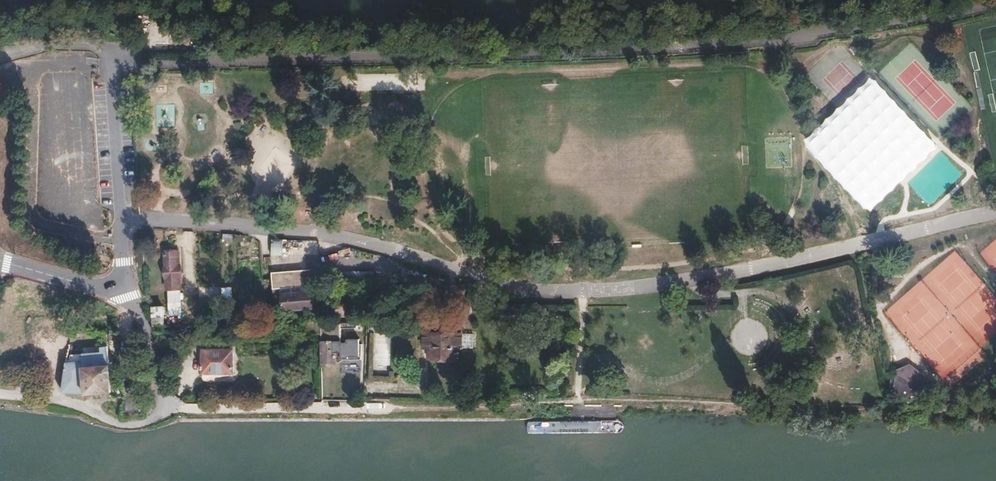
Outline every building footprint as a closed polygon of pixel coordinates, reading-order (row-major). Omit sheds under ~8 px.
[(272,255),(283,255),(283,240),(273,239),(272,255)] [(299,242),(284,242),(284,252),(298,253),(299,242)] [(183,277),(177,251),(164,253),(169,280),(183,277)] [(313,279),(312,266),(273,266),(274,282),(313,282),(313,279)] [(310,304),(310,296),(313,296),(313,282),(274,282),(275,302),(300,302),(300,304),(310,304)] [(219,298),(219,288),(199,288),(199,299),(219,298)] [(164,322),(164,311),(153,311),(153,321),(164,322)] [(164,335),(164,322),(153,321),(153,325),(159,325),(160,333),(164,335)] [(343,352),(342,328),(325,328),(325,322),(307,323),(307,331),(307,335),(322,334),(323,363),(337,362),(337,352),(343,352)] [(461,332),(461,323),(449,323),(449,332),(423,332),(423,347),(429,347),(429,358),(456,358),(456,348),(461,348),(461,332)] [(472,348),(472,332),(461,332),(461,348),(472,348)] [(113,391),(110,369),(107,345),(103,346),(100,351),(82,354),(83,360),(65,364),(64,394),(87,396),(113,391)] [(234,375),(234,352),(202,352),(202,375),(234,375)] [(889,366),(886,384),(901,396),(917,389),(921,371),(906,359),(889,366)]
